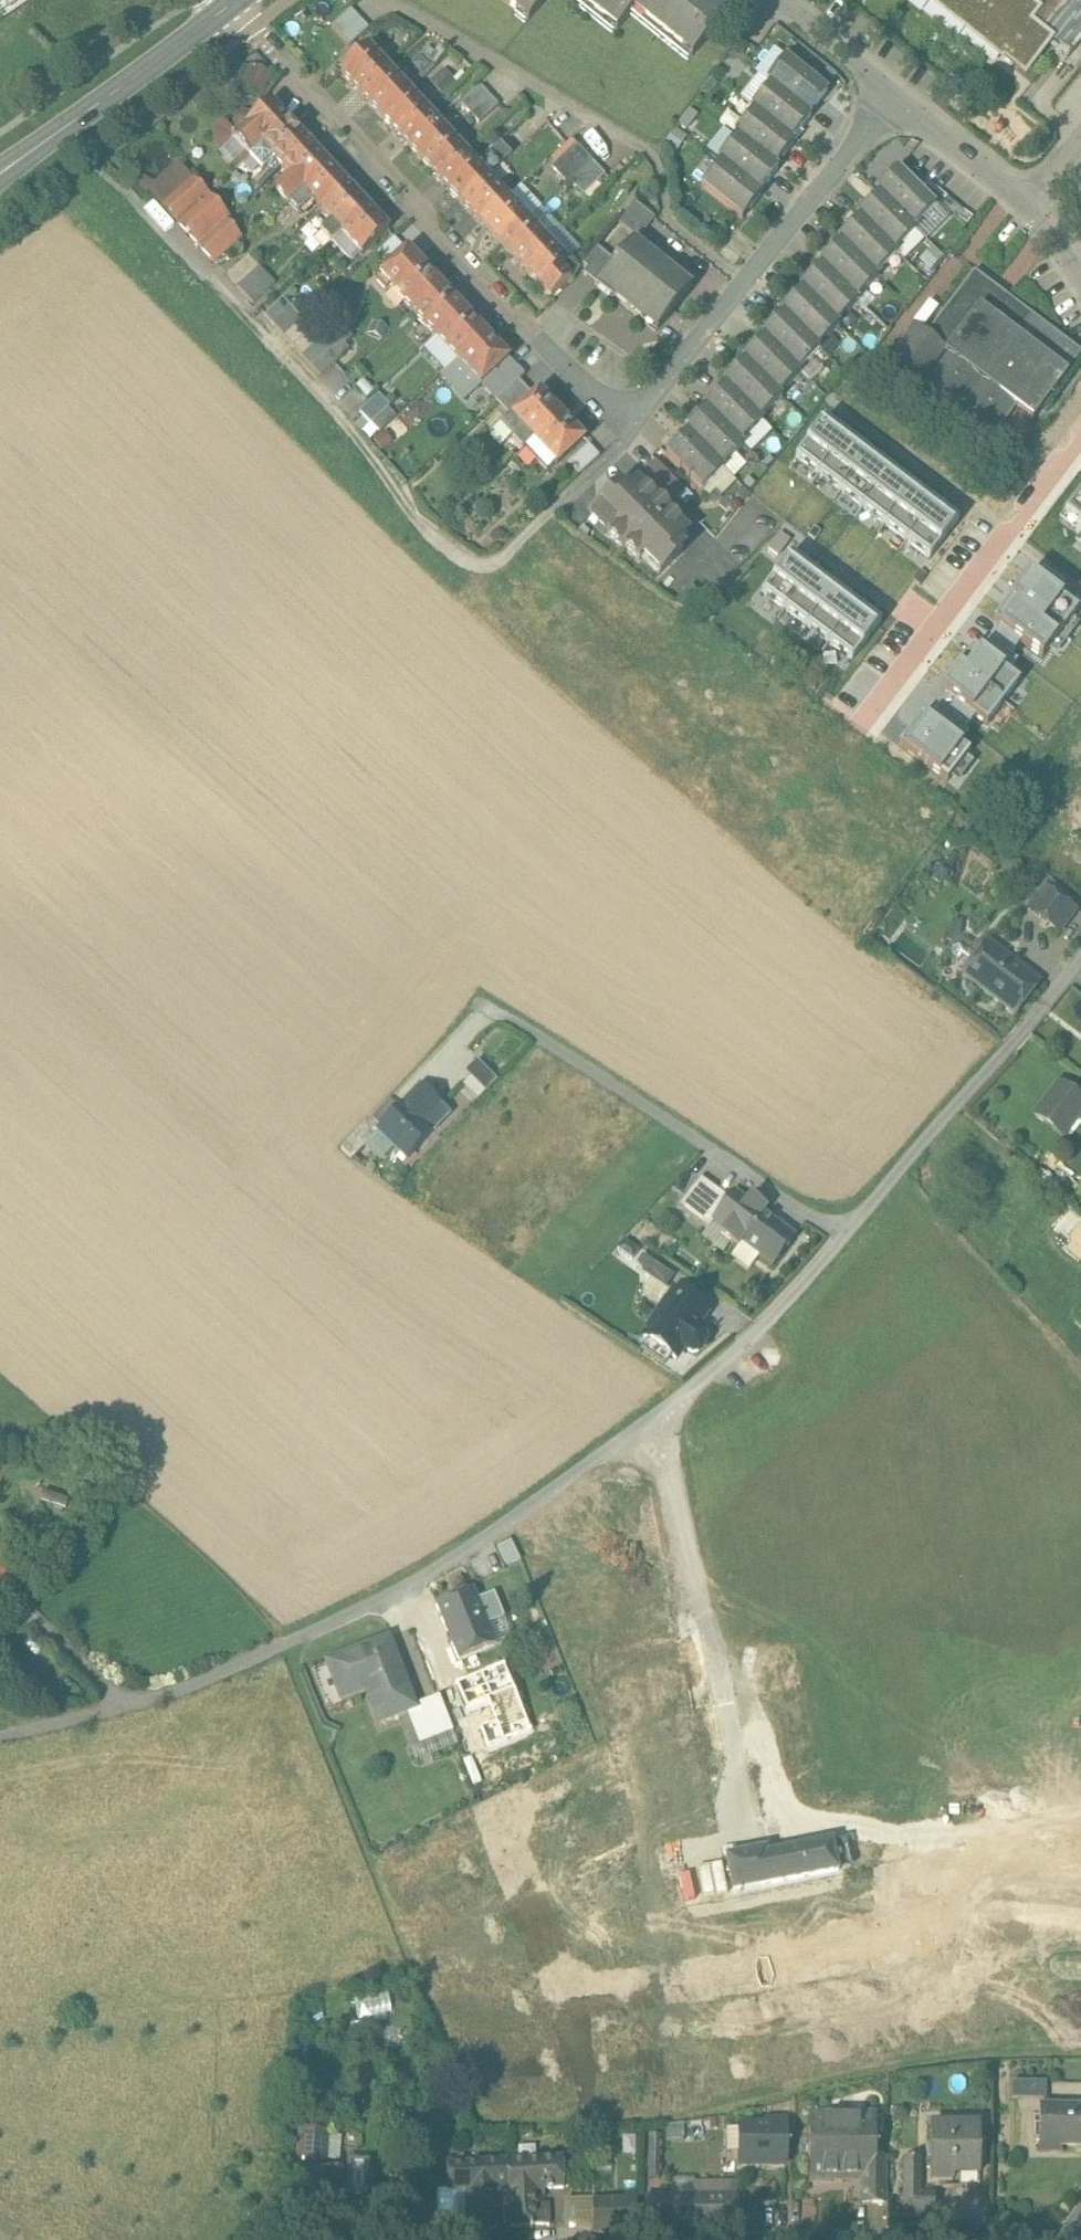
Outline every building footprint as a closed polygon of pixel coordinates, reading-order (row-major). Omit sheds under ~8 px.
[(528,22),(546,0),(501,0),(528,22)] [(616,31),(633,11),(642,0),(578,0),(616,31)] [(709,0),(642,0),(633,11),(691,58),(727,14),(709,0)] [(1026,72),(1051,40),(1043,33),(1070,0),(934,0),(1026,72)] [(368,28),(350,9),(331,27),(349,46),(368,28)] [(368,47),(341,73),(361,95),(389,70),(368,47)] [(828,91),(786,58),(767,82),(769,84),(808,115),(828,91)] [(429,79),(440,91),(455,78),(444,66),(429,79)] [(409,91),(389,70),(361,95),(381,116),(409,91)] [(808,115),(769,84),(750,108),(753,110),(792,141),(811,117),(808,115)] [(481,86),(462,104),(471,114),(490,96),(481,86)] [(409,91),(381,116),(401,138),(429,112),(409,91)] [(490,96),(471,114),(479,123),(499,105),(490,96)] [(271,102),(232,138),(250,157),(287,122),(271,105),(272,104),(271,102)] [(792,141),(753,110),(734,134),(736,136),(775,167),(794,143),(792,141)] [(429,112),(401,138),(421,159),(448,134),(429,112)] [(287,122),(250,157),(262,170),(273,160),(281,169),(282,168),(309,143),(289,121),(287,122)] [(468,155),(448,134),(421,159),(441,180),(468,155)] [(775,167),(736,136),(717,160),(720,162),(759,193),(778,169),(775,167)] [(309,143),(282,168),(291,178),(277,191),(288,202),(329,164),(309,143)] [(468,155),(441,180),(460,202),(488,176),(512,154),(501,143),(477,164),(468,155)] [(576,144),(552,167),(567,183),(591,161),(576,144)] [(592,162),(572,183),(584,195),(605,175),(592,162)] [(759,193),(720,162),(701,186),(742,219),(761,195),(759,193)] [(329,164),(288,202),(298,214),(312,201),(321,211),(349,185),(329,164)] [(936,206),(898,169),(876,191),(878,193),(914,228),(936,206)] [(488,176),(460,202),(480,223),(508,198),(488,176)] [(192,180),(163,206),(178,223),(208,196),(192,180)] [(349,185),(321,211),(332,223),(322,232),(331,242),(341,233),(341,232),(369,207),(349,185)] [(914,228),(878,193),(857,215),(859,217),(894,252),(916,231),(914,228)] [(207,215),(200,207),(202,205),(200,204),(208,197),(208,196),(178,223),(199,245),(224,221),(225,221),(228,218),(217,206),(207,215)] [(508,198),(480,223),(500,244),(528,219),(508,198)] [(655,219),(635,202),(618,223),(639,239),(655,219)] [(369,207),(341,232),(341,233),(362,254),(389,229),(369,207)] [(894,252),(859,217),(838,239),(840,241),(875,276),(897,254),(894,252)] [(528,219),(500,244),(520,266),(548,240),(528,219)] [(224,221),(199,245),(213,262),(239,238),(225,221),(224,221)] [(395,237),(378,253),(385,261),(402,246),(395,237)] [(567,262),(548,240),(520,266),(540,288),(541,287),(553,300),(570,280),(570,279),(579,270),(569,260),(567,262)] [(875,276),(840,241),(819,263),(821,265),(856,300),(878,278),(875,276)] [(632,242),(599,283),(657,330),(691,289),(632,242)] [(407,250),(375,280),(387,292),(391,288),(414,312),(442,286),(419,262),(407,250)] [(248,257),(227,276),(238,288),(259,268),(248,257)] [(856,300),(821,265),(799,287),(802,289),(837,324),(859,302),(856,300)] [(259,268),(238,288),(253,305),(275,285),(259,268)] [(974,272),(925,336),(924,337),(1016,407),(1033,420),(1068,374),(1066,373),(1080,353),(974,272)] [(442,286),(414,312),(436,336),(464,310),(442,286)] [(837,324),(802,289),(780,310),(783,313),(818,348),(839,326),(837,324)] [(283,299),(264,316),(273,325),(292,308),(283,299)] [(292,308),(273,325),(284,337),(303,320),(292,308)] [(464,310),(436,336),(458,360),(486,334),(464,310)] [(818,348),(783,313),(761,334),(763,337),(799,372),(820,350),(818,348)] [(321,339),(303,319),(303,320),(284,337),(302,357),(321,339)] [(321,339),(302,357),(320,376),(349,349),(345,345),(351,339),(344,332),(338,337),(331,330),(321,339)] [(1016,407),(924,337),(925,336),(919,331),(913,339),(900,341),(889,356),(994,435),(1016,407)] [(509,359),(486,334),(458,360),(481,385),(490,377),(508,359),(509,359)] [(763,337),(742,358),(744,361),(780,396),(801,374),(799,372),(763,337)] [(508,359),(490,377),(499,386),(517,369),(508,359)] [(780,396),(744,361),(723,382),(725,385),(760,420),(782,398),(780,396)] [(518,380),(496,401),(511,417),(533,396),(518,380)] [(760,420),(725,385),(704,406),(706,408),(741,443),(763,422),(760,420)] [(511,417),(500,427),(523,452),(526,449),(562,416),(539,391),(511,417)] [(379,395),(360,412),(371,423),(387,409),(389,407),(379,395)] [(741,443),(706,408),(684,430),(687,432),(722,467),(744,446),(741,443)] [(387,409),(371,423),(379,432),(395,418),(387,409)] [(562,416),(526,449),(547,473),(555,465),(556,466),(585,440),(562,416)] [(796,457),(819,475),(848,436),(825,419),(796,457)] [(722,467),(687,432),(665,454),(715,503),(736,481),(722,467)] [(841,491),(870,453),(848,436),(819,475),(841,491)] [(588,445),(568,464),(579,476),(599,457),(588,445)] [(863,508),(892,470),(870,453),(841,491),(863,508)] [(885,525),(914,486),(892,470),(863,508),(885,525)] [(637,484),(626,495),(619,488),(590,517),(591,519),(597,513),(612,529),(607,534),(622,550),(625,548),(639,562),(648,553),(663,568),(658,574),(659,575),(683,552),(676,545),(687,533),(666,513),(667,512),(658,503),(658,504),(637,484)] [(907,541),(936,503),(914,486),(885,525),(907,541)] [(1065,512),(1080,524),(1080,491),(1065,512)] [(959,520),(936,503),(907,541),(930,558),(959,520)] [(785,610),(814,572),(791,555),(762,593),(785,610)] [(1044,567),(1036,578),(1057,594),(1065,583),(1044,567)] [(814,572),(785,610),(808,627),(837,589),(814,572)] [(1030,573),(994,621),(1000,626),(1021,641),(1043,658),(1079,610),(1057,594),(1036,578),(1030,573)] [(837,589),(808,627),(830,644),(859,605),(837,589)] [(881,622),(859,605),(830,644),(852,661),(881,622)] [(1021,641),(1000,626),(990,639),(1011,654),(1021,641)] [(1011,654),(990,639),(980,652),(1008,673),(1018,660),(1011,654)] [(958,668),(1004,703),(1020,682),(1008,673),(980,652),(974,647),(958,668)] [(988,725),(1004,703),(958,668),(942,690),(948,694),(976,716),(988,725)] [(976,716),(948,694),(938,707),(966,729),(976,716)] [(966,729),(938,707),(928,720),(959,744),(969,731),(966,729)] [(922,716),(899,745),(948,782),(970,752),(959,744),(928,720),(922,716)] [(1075,911),(1044,888),(1028,910),(1060,933),(1075,911)] [(1041,983),(988,942),(962,975),(1015,1016),(1041,983)] [(485,1092),(471,1078),(463,1086),(477,1100),(485,1092)] [(1060,1082),(1037,1113),(1063,1133),(1080,1109),(1080,1098),(1060,1082)] [(422,1087),(404,1106),(403,1105),(379,1130),(378,1131),(379,1132),(407,1160),(433,1133),(432,1133),(450,1114),(422,1087)] [(369,1121),(349,1142),(359,1152),(379,1132),(378,1131),(379,1130),(369,1121)] [(728,1199),(701,1178),(678,1208),(707,1230),(713,1222),(712,1221),(728,1199)] [(748,1201),(734,1191),(728,1199),(712,1221),(713,1222),(725,1231),(721,1236),(738,1248),(742,1243),(764,1214),(767,1209),(751,1197),(748,1201)] [(795,1237),(764,1214),(742,1243),(773,1267),(795,1237)] [(674,1277),(654,1263),(645,1276),(666,1289),(674,1277)] [(674,1292),(643,1338),(676,1360),(684,1348),(692,1354),(698,1352),(704,1343),(703,1338),(695,1332),(706,1314),(674,1292)] [(488,1625),(473,1589),(436,1604),(459,1659),(496,1644),(488,1625)] [(523,1633),(515,1613),(488,1625),(496,1644),(523,1633)] [(389,1638),(326,1662),(341,1699),(366,1690),(379,1723),(416,1709),(389,1638)] [(504,1666),(457,1685),(467,1709),(513,1691),(504,1666)] [(443,1707),(418,1717),(428,1741),(453,1731),(443,1707)] [(831,1842),(766,1855),(765,1850),(727,1858),(729,1869),(734,1891),(761,1886),(798,1878),(837,1870),(831,1842)] [(1047,2079),(1012,2080),(1012,2096),(1046,2096),(1047,2079)] [(1041,2103),(1041,2136),(1057,2136),(1057,2140),(1080,2140),(1080,2103),(1041,2103)] [(875,2111),(813,2112),(813,2173),(832,2173),(832,2171),(864,2170),(875,2170),(875,2153),(875,2111)] [(787,2157),(786,2115),(768,2115),(768,2120),(741,2121),(741,2158),(787,2157)] [(981,2119),(932,2120),(932,2171),(954,2171),(954,2166),(981,2166),(981,2119)] [(297,2121),(296,2148),(328,2148),(328,2121),(297,2121)] [(563,2150),(510,2153),(512,2177),(545,2175),(545,2179),(565,2178),(563,2150)] [(921,2152),(906,2152),(906,2186),(921,2185),(921,2152)] [(510,2153),(449,2156),(449,2180),(465,2180),(504,2177),(512,2177),(510,2153)] [(889,2153),(875,2153),(875,2170),(864,2170),(864,2193),(889,2193),(889,2153)] [(351,2160),(313,2159),(312,2213),(349,2214),(351,2160)] [(512,2177),(504,2177),(506,2216),(551,2212),(550,2192),(546,2193),(545,2179),(545,2175),(512,2177)] [(504,2177),(465,2180),(466,2219),(506,2216),(504,2177)] [(437,2219),(466,2219),(465,2180),(449,2180),(437,2181),(437,2219)] [(740,2184),(647,2186),(647,2217),(740,2215),(740,2184)] [(936,2202),(936,2185),(921,2185),(906,2186),(906,2201),(906,2202),(927,2202),(936,2202)] [(590,2211),(591,2188),(566,2187),(565,2210),(590,2211)] [(638,2187),(593,2189),(594,2220),(638,2218),(638,2187)] [(906,2201),(889,2202),(889,2217),(927,2218),(927,2202),(906,2202),(906,2201)]
